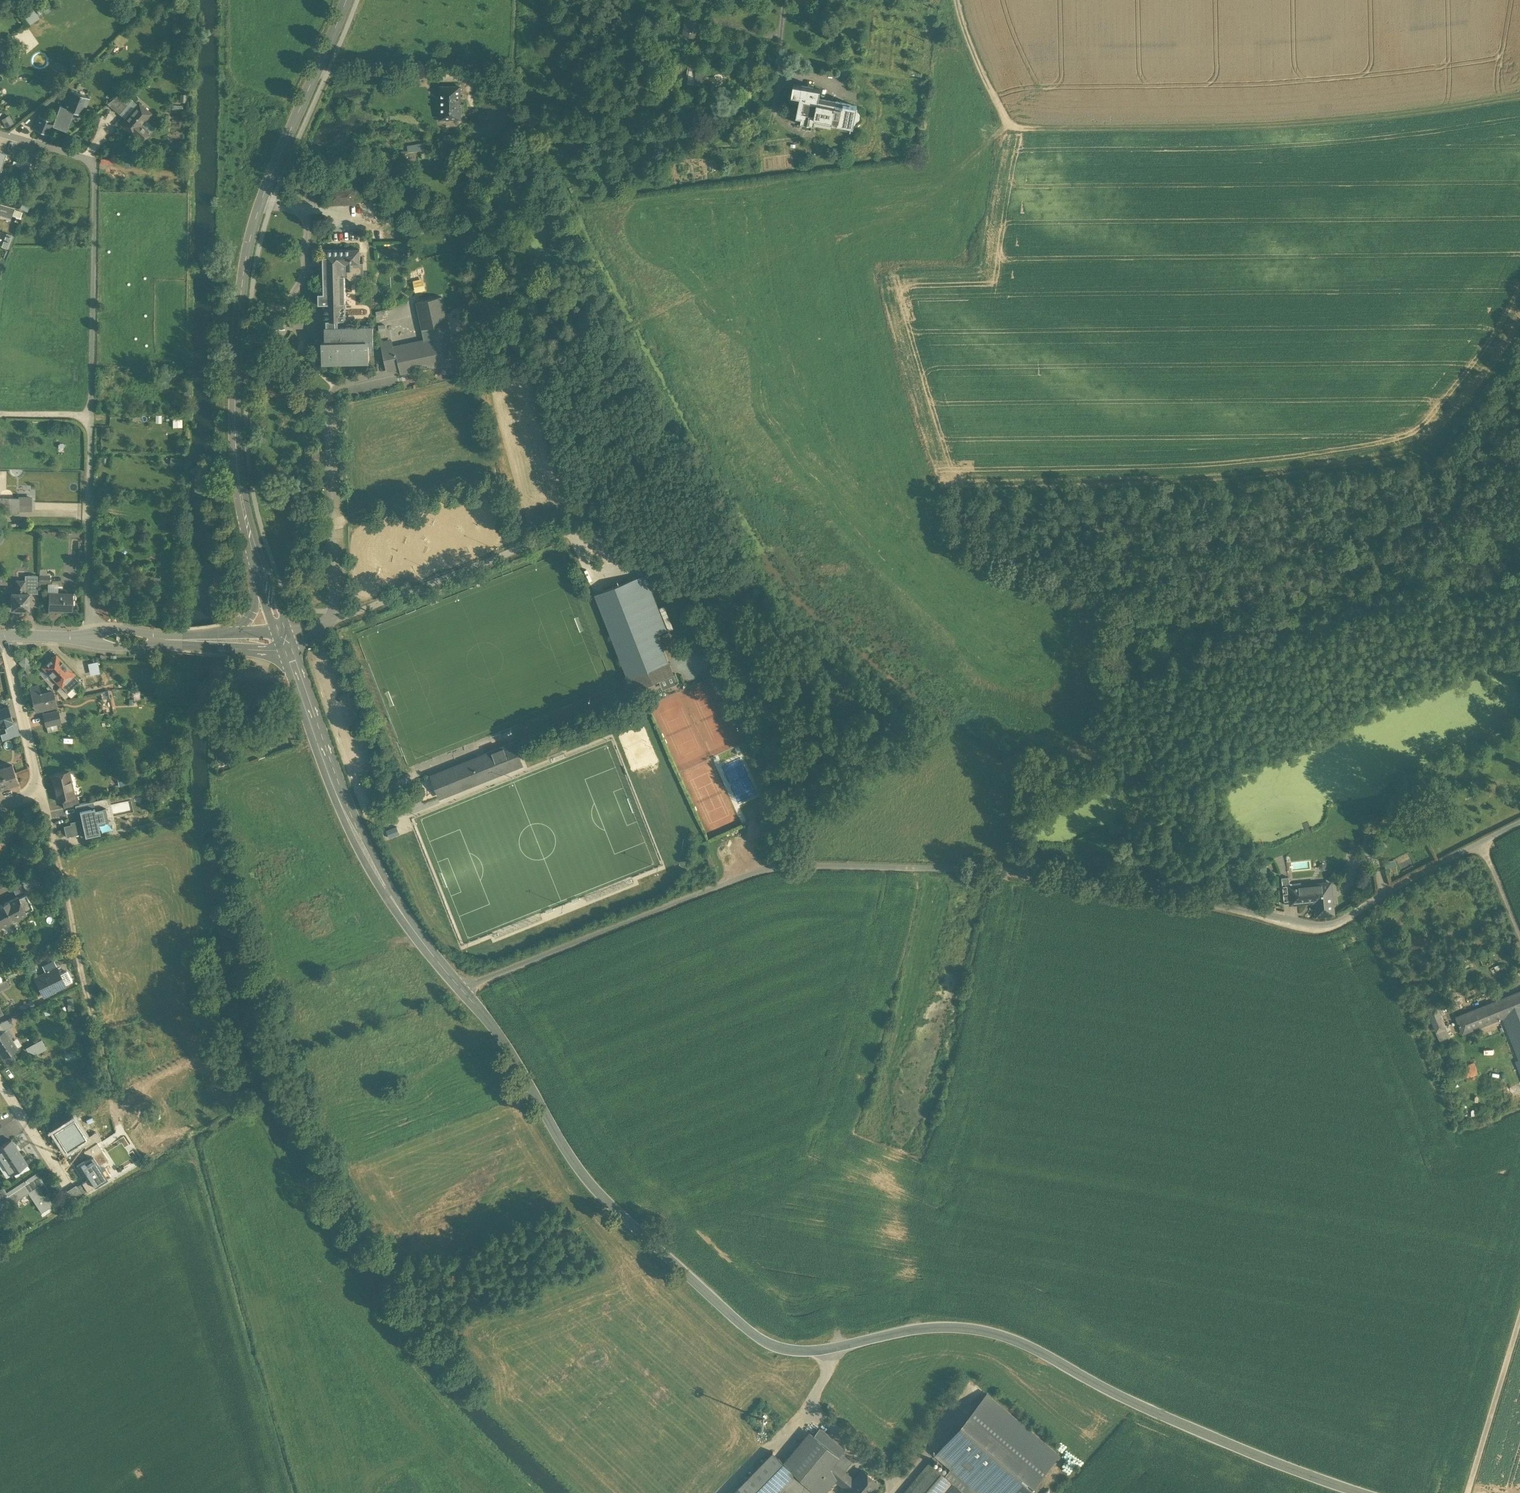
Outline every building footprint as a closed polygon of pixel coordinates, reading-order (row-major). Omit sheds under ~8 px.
[(28,5),(17,12),(27,26),(38,19),(28,5)] [(697,19),(686,18),(684,35),(694,37),(697,19)] [(58,62),(54,72),(64,76),(68,65),(58,62)] [(698,64),(691,63),(688,83),(695,84),(696,70),(697,70),(698,64)] [(499,76),(499,69),(488,69),(488,80),(507,80),(507,76),(499,76)] [(697,70),(696,70),(695,84),(701,85),(703,71),(697,70)] [(836,102),(819,98),(821,88),(813,87),(802,85),(793,84),(791,94),(800,96),(799,101),(795,119),(802,120),(802,124),(811,126),(812,122),(813,122),(813,123),(831,127),(832,122),(853,126),(854,121),(858,118),(859,114),(856,110),(857,106),(844,103),(843,106),(836,104),(836,102)] [(460,86),(444,86),(444,99),(441,99),(441,118),(460,118),(460,86)] [(90,98),(70,90),(64,107),(60,105),(54,121),(53,123),(66,128),(73,111),(83,115),(90,98)] [(133,100),(122,91),(108,103),(115,109),(122,101),(127,106),(129,104),(133,100)] [(122,101),(115,109),(120,114),(127,106),(122,101)] [(139,103),(134,109),(129,104),(127,106),(120,114),(126,119),(121,124),(133,134),(135,131),(145,139),(150,133),(141,124),(150,113),(139,103)] [(2,118),(6,126),(14,122),(10,113),(2,118)] [(54,121),(39,115),(38,116),(34,128),(33,129),(34,129),(35,128),(48,133),(48,134),(49,135),(49,134),(53,123),(54,121)] [(355,187),(329,188),(330,203),(355,202),(355,200),(355,188),(355,187)] [(365,188),(355,188),(355,200),(366,199),(365,188)] [(381,188),(370,189),(371,199),(382,199),(381,188)] [(0,204),(0,215),(8,217),(11,207),(0,204)] [(14,209),(12,215),(20,218),(22,211),(14,209)] [(7,231),(2,245),(10,248),(15,234),(7,231)] [(346,327),(339,328),(338,319),(346,319),(345,275),(347,275),(351,278),(358,278),(358,275),(364,275),(363,262),(360,262),(360,249),(323,249),(324,293),(319,293),(319,303),(324,303),(325,319),(327,319),(327,328),(325,328),(326,341),(322,341),(322,361),(327,361),(327,362),(334,361),(334,360),(342,360),(342,361),(350,361),(350,360),(357,360),(358,361),(365,361),(365,360),(370,360),(369,341),(374,341),(374,327),(369,327),(369,326),(361,326),(362,327),(354,327),(354,324),(346,324),(346,327)] [(413,279),(415,289),(425,287),(423,277),(413,279)] [(424,339),(382,348),(386,368),(399,365),(401,373),(438,365),(438,366),(455,362),(446,323),(448,323),(442,296),(416,302),(424,339)] [(174,375),(168,382),(174,388),(180,382),(174,375)] [(173,397),(173,414),(185,414),(185,397),(173,397)] [(164,429),(164,438),(172,438),(172,429),(164,429)] [(318,447),(307,448),(308,459),(315,459),(315,451),(318,451),(318,447)] [(171,457),(170,465),(180,466),(181,458),(171,457)] [(19,510),(19,498),(0,497),(0,510),(19,510)] [(19,498),(19,510),(31,511),(32,498),(19,498)] [(667,630),(645,574),(636,578),(658,633),(667,630)] [(38,575),(25,575),(25,580),(25,593),(29,593),(37,593),(38,575)] [(636,578),(595,594),(627,677),(628,677),(632,690),(674,674),(669,661),(658,633),(636,578)] [(25,580),(16,580),(16,592),(12,592),(12,608),(15,608),(15,611),(22,611),(22,610),(27,610),(27,609),(29,609),(29,593),(25,593),(25,580)] [(73,593),(49,593),(48,610),(57,611),(58,609),(73,609),(73,593)] [(80,680),(56,655),(42,666),(61,686),(67,692),(80,680)] [(26,657),(20,662),(24,668),(26,666),(28,669),(33,665),(26,657)] [(100,672),(82,677),(85,689),(103,685),(100,672)] [(40,694),(39,686),(30,688),(35,711),(57,706),(53,691),(40,694)] [(67,692),(61,686),(57,690),(65,698),(70,694),(67,692)] [(0,709),(0,727),(13,723),(12,720),(13,720),(8,706),(0,709)] [(58,711),(43,714),(46,725),(61,722),(58,711)] [(243,735),(228,741),(230,747),(246,742),(243,735)] [(513,742),(482,754),(491,775),(521,763),(513,742)] [(483,764),(435,783),(440,795),(488,776),(483,764)] [(0,769),(0,788),(8,786),(8,785),(18,781),(12,765),(0,769)] [(69,770),(51,774),(57,801),(61,800),(75,797),(69,770)] [(118,775),(121,787),(129,785),(127,773),(118,775)] [(75,797),(61,800),(63,807),(66,806),(75,804),(79,804),(77,796),(75,797)] [(79,804),(75,804),(76,811),(88,809),(87,802),(79,804)] [(89,811),(80,813),(82,821),(64,825),(66,836),(80,832),(81,835),(99,831),(98,824),(108,821),(105,807),(94,810),(89,811)] [(389,837),(400,832),(396,824),(386,829),(389,837)] [(1394,858),(1384,861),(1386,868),(1396,865),(1394,858)] [(35,874),(12,886),(17,896),(25,892),(40,885),(35,874)] [(1289,877),(1281,878),(1284,904),(1291,903),(1290,887),(1289,877)] [(1330,883),(1297,886),(1299,902),(1315,901),(1317,915),(1333,914),(1330,883)] [(1290,887),(1291,903),(1299,902),(1297,886),(1290,887)] [(0,905),(0,927),(27,914),(26,912),(33,908),(25,892),(17,896),(0,905)] [(1501,962),(1491,967),(1494,974),(1505,970),(1501,962)] [(56,968),(36,978),(44,995),(64,985),(64,984),(72,981),(67,971),(59,975),(56,968)] [(1492,1003),(1498,1017),(1519,1073),(1519,992),(1492,1003)] [(1436,1004),(1436,1005),(1440,1015),(1446,1012),(1441,1002),(1436,1004)] [(1492,1003),(1457,1017),(1463,1032),(1498,1017),(1492,1003)] [(1440,1015),(1436,1005),(1426,1009),(1439,1039),(1439,1041),(1449,1037),(1440,1015)] [(1439,1039),(1426,1009),(1415,1014),(1428,1044),(1439,1039)] [(2,1021),(6,1028),(14,1024),(10,1017),(2,1021)] [(0,1034),(0,1053),(3,1057),(11,1052),(17,1048),(9,1036),(11,1034),(8,1029),(0,1034)] [(27,1046),(31,1056),(47,1050),(43,1039),(27,1046)] [(11,1052),(3,1057),(1,1058),(6,1064),(15,1058),(11,1052)] [(1474,1063),(1452,1071),(1455,1081),(1478,1073),(1474,1063)] [(74,1118),(58,1129),(65,1140),(63,1141),(69,1150),(82,1141),(87,1138),(74,1118)] [(87,1138),(82,1141),(86,1148),(97,1141),(100,1139),(96,1132),(87,1138)] [(11,1174),(27,1164),(11,1139),(0,1146),(0,1157),(11,1174)] [(86,1148),(84,1150),(88,1157),(102,1148),(97,1141),(86,1148)] [(88,1157),(77,1165),(83,1174),(88,1171),(91,1176),(83,1182),(88,1190),(111,1174),(106,1166),(100,1170),(97,1165),(108,1158),(102,1148),(88,1157)] [(45,1195),(37,1183),(42,1179),(37,1171),(7,1191),(6,1192),(7,1194),(12,1200),(27,1190),(42,1212),(51,1205),(44,1195),(45,1195)] [(76,1184),(65,1192),(71,1202),(83,1195),(76,1184)] [(57,1202),(50,1191),(45,1195),(44,1195),(51,1205),(57,1202)] [(1030,1468),(968,1416),(961,1424),(1023,1476),(1030,1468)] [(774,1426),(769,1421),(766,1425),(770,1429),(774,1426)] [(972,1484),(983,1492),(1009,1492),(1023,1476),(961,1424),(956,1429),(992,1460),(972,1484)] [(820,1464),(805,1482),(815,1491),(829,1473),(827,1471),(834,1462),(845,1449),(835,1440),(820,1428),(802,1449),(820,1464)] [(992,1460),(956,1429),(936,1453),(952,1467),(972,1484),(992,1460)] [(732,1492),(774,1492),(794,1472),(773,1451),(732,1492)] [(903,1492),(944,1492),(954,1482),(945,1474),(929,1461),(903,1492)] [(855,1480),(834,1462),(827,1471),(829,1473),(848,1488),(846,1490),(846,1492),(870,1492),(877,1484),(877,1481),(874,1478),(871,1478),(869,1476),(868,1473),(865,1470),(862,1471),(855,1480)] [(952,1467),(945,1474),(967,1492),(983,1492),(972,1484),(952,1467)] [(794,1472),(774,1492),(815,1492),(805,1482),(794,1472)] [(944,1492),(967,1492),(954,1482),(944,1492)]
